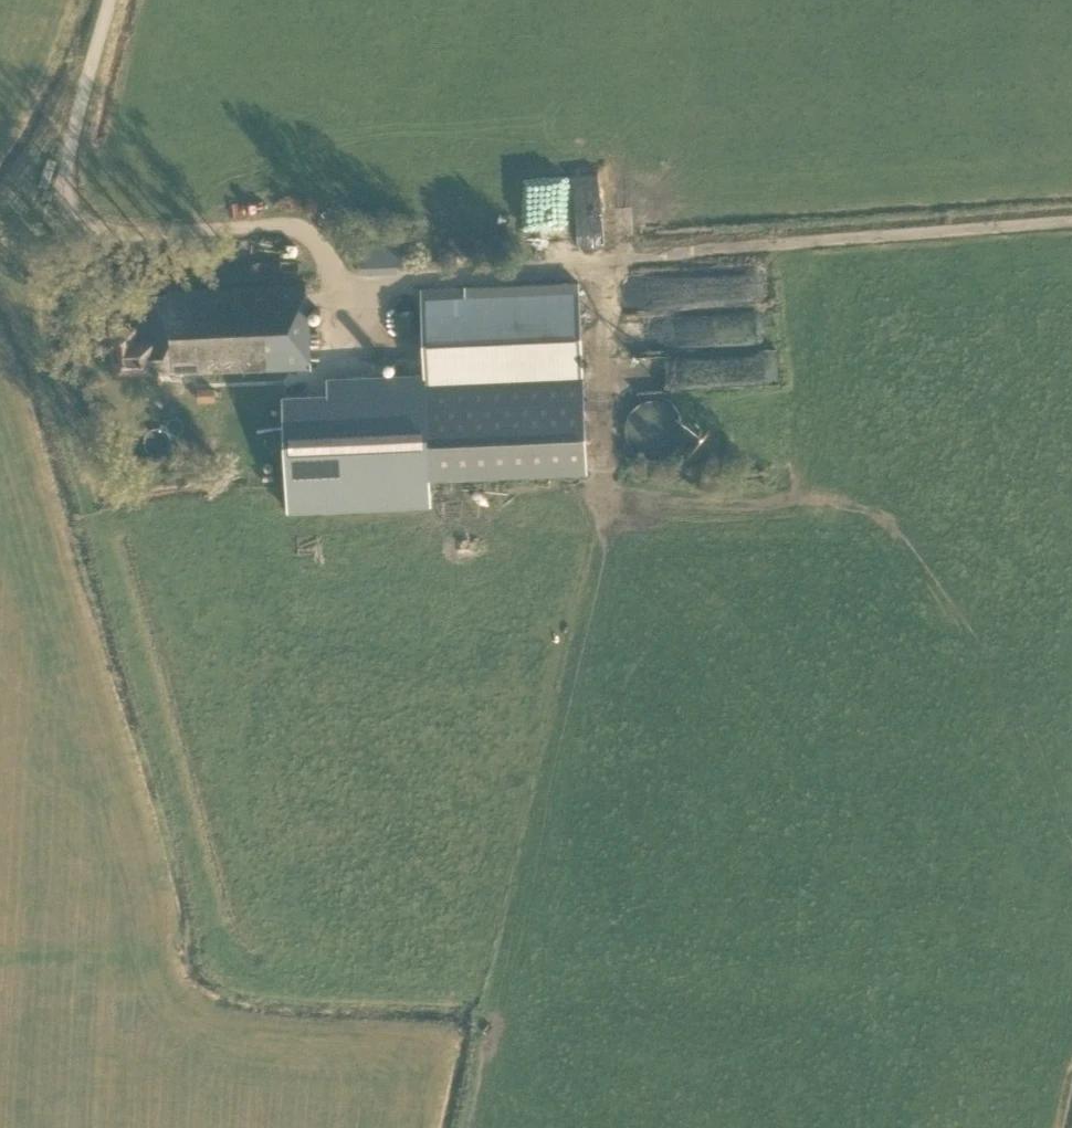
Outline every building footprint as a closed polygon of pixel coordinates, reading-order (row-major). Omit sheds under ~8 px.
[(579,243),(606,242),(604,171),(576,172),(579,243)] [(401,271),(400,235),(361,237),(362,272),(401,271)] [(432,478),(589,471),(580,281),(423,288),(432,478)] [(316,399),(310,283),(167,291),(167,295),(154,296),(156,333),(153,333),(153,344),(137,345),(136,330),(115,331),(117,377),(184,373),(185,377),(275,372),(278,428),(326,426),(328,452),(363,450),(360,397),(316,399)]
